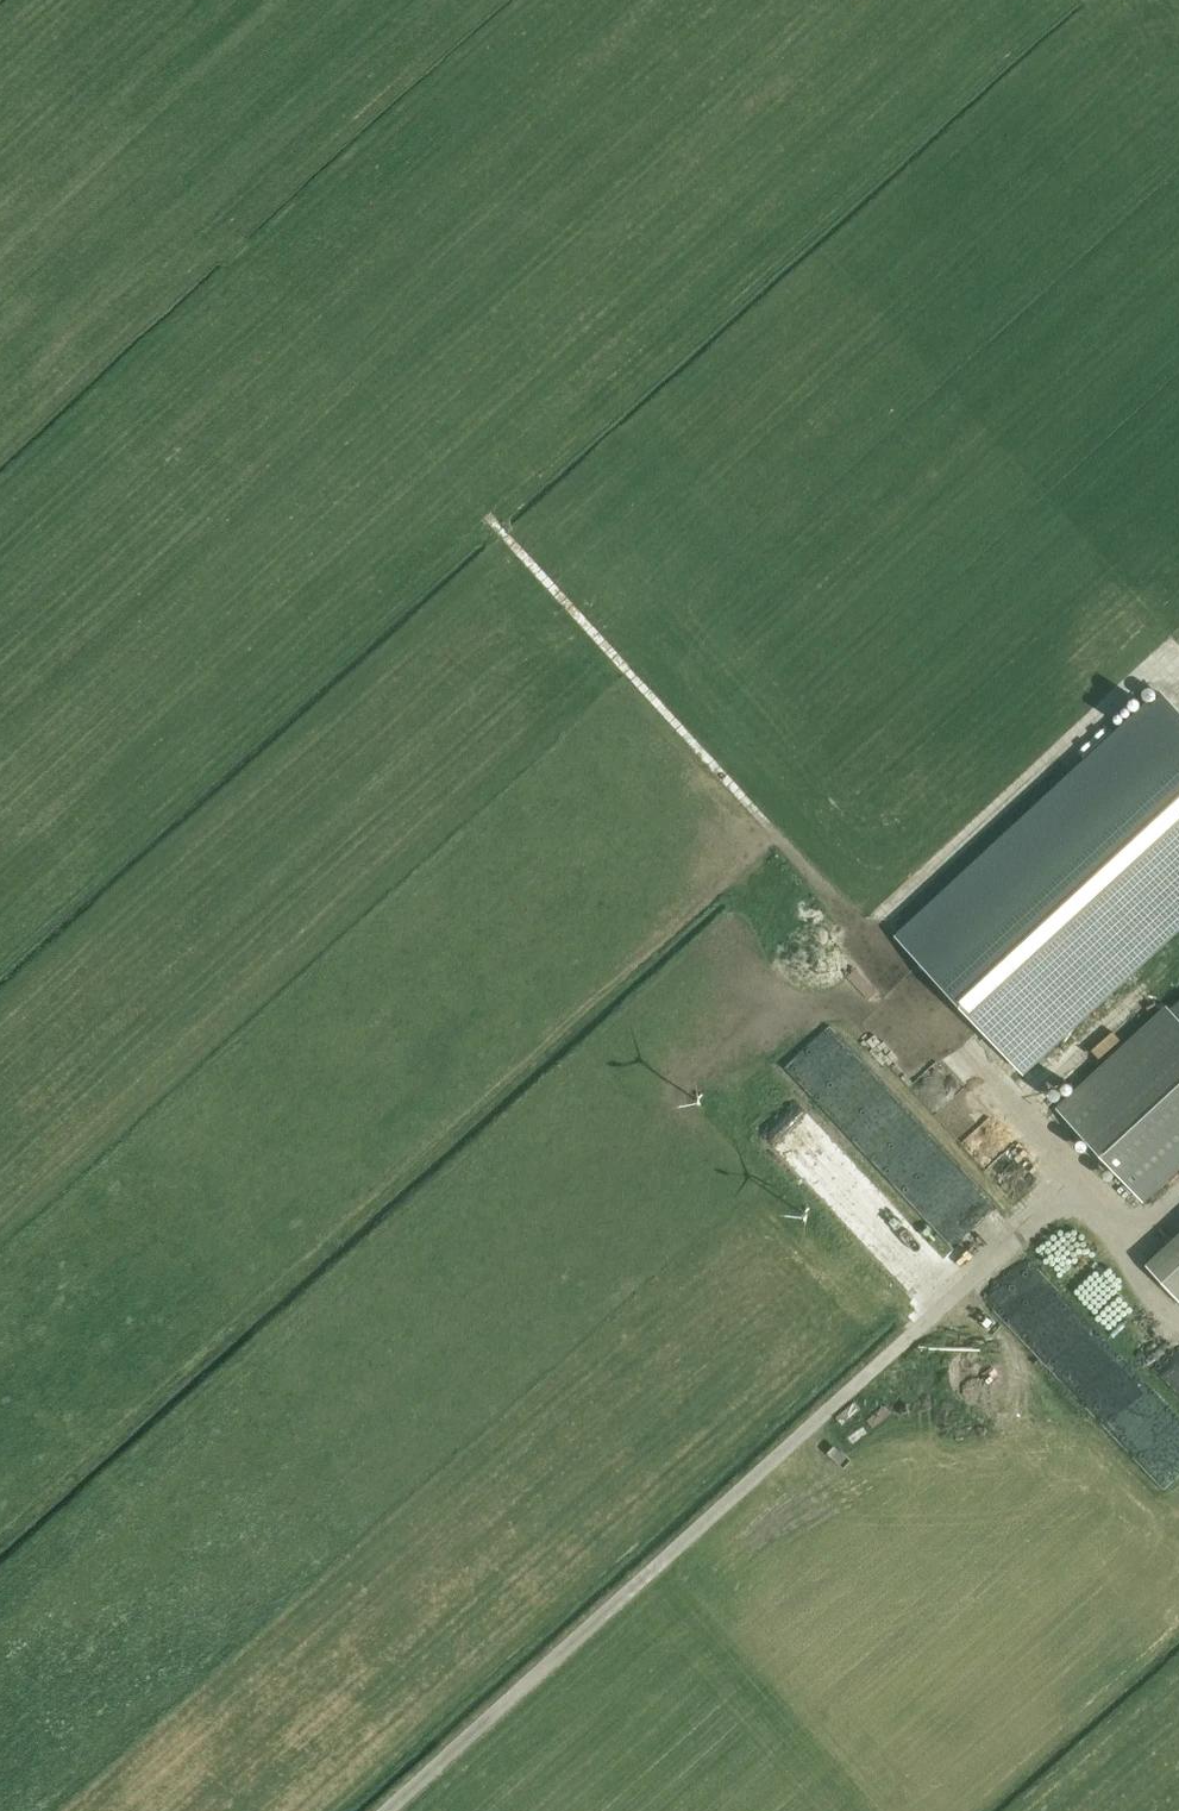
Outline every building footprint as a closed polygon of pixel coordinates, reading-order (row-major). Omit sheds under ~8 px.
[(1156,692),(1160,697),(1150,706),(1145,702),(894,935),(1024,1075),(1178,930),(1178,711),(1158,689),(1156,692)] [(1169,1011),(1166,1008),(1057,1109),(1142,1200),(1178,1166),(1178,1002),(1169,1011)] [(931,1094),(946,1082),(937,1070),(922,1082),(931,1094)] [(1145,1265),(1178,1302),(1178,1234),(1145,1265)]
